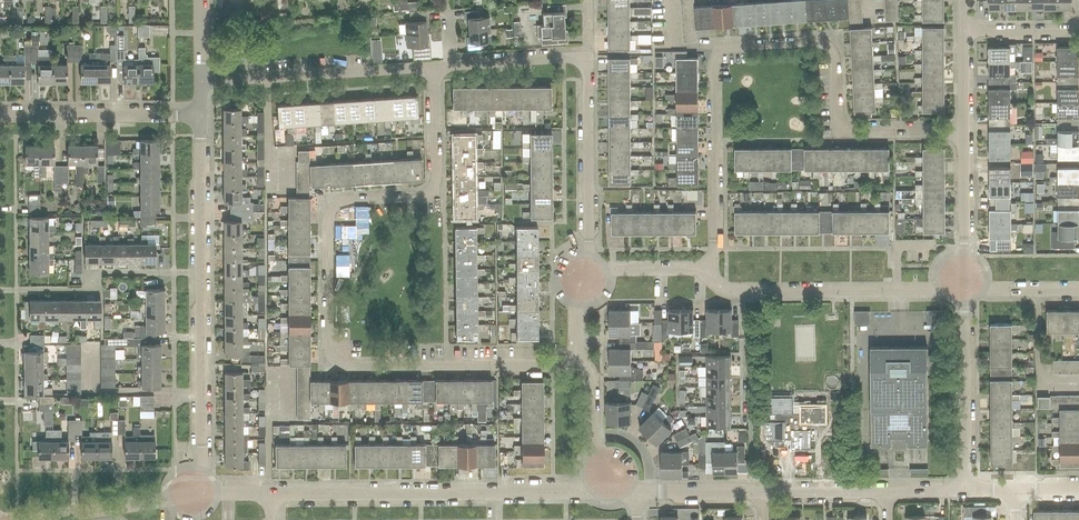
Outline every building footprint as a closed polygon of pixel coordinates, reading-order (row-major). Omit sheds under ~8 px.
[(225,0),(217,0),(217,9),(226,9),(225,0)] [(407,0),(399,0),(400,10),(411,9),(411,2),(407,2),(407,0)] [(737,4),(729,4),(729,0),(723,0),(723,5),(725,26),(739,25),(737,4)] [(793,0),(787,0),(784,0),(779,0),(779,1),(780,22),(794,21),(793,0)] [(806,0),(793,0),(794,21),(808,20),(806,0)] [(820,0),(806,0),(808,20),(822,19),(820,0)] [(834,0),(820,0),(822,19),(836,18),(834,0)] [(849,0),(834,0),(836,18),(850,17),(850,16),(849,10),(849,4),(849,0)] [(898,3),(898,0),(884,0),(885,9),(898,9),(898,3)] [(1003,0),(989,0),(989,9),(1003,9),(1003,0)] [(1003,9),(1017,9),(1017,0),(1003,0),(1003,9)] [(1031,0),(1017,0),(1017,9),(1031,9),(1031,0)] [(1045,0),(1031,0),(1031,9),(1045,9),(1045,0)] [(1058,0),(1045,0),(1045,9),(1059,8),(1058,0)] [(1059,8),(1073,8),(1073,0),(1058,0),(1059,8)] [(780,22),(779,1),(765,2),(766,23),(780,22)] [(766,23),(765,2),(751,3),(752,24),(766,23)] [(752,24),(751,3),(737,4),(739,25),(752,24)] [(565,36),(564,22),(564,12),(566,11),(566,4),(547,5),(548,12),(543,13),(544,24),(537,25),(538,38),(541,38),(542,44),(569,43),(568,36),(565,36)] [(711,27),(709,5),(695,7),(695,11),(696,17),(696,23),(696,28),(711,27)] [(725,26),(723,5),(709,5),(711,27),(725,26)] [(945,20),(945,6),(923,6),(923,14),(915,14),(915,20),(923,20),(945,20)] [(631,7),(609,7),(609,21),(631,21),(631,12),(635,12),(635,14),(652,14),(652,7),(631,7)] [(899,21),(898,9),(885,9),(886,21),(899,21)] [(469,18),(470,30),(490,29),(489,16),(479,17),(479,10),(466,11),(466,18),(469,18)] [(268,19),(268,11),(260,11),(261,20),(268,19)] [(411,22),(405,22),(406,23),(404,23),(402,24),(400,25),(399,27),(399,30),(400,31),(402,32),(403,33),(406,33),(406,35),(427,33),(426,21),(429,21),(428,14),(410,15),(411,22)] [(631,26),(639,26),(639,21),(631,21),(609,21),(609,35),(631,35),(631,26)] [(150,36),(150,25),(138,25),(138,36),(150,36)] [(872,27),(864,27),(851,28),(851,42),(873,41),(872,27)] [(923,27),(923,36),(915,36),(915,41),(945,41),(945,27),(923,27)] [(491,41),(490,29),(470,30),(470,42),(468,43),(468,49),(482,48),(481,42),(491,41)] [(428,45),(427,33),(406,35),(407,47),(412,46),(413,53),(431,52),(431,45),(428,45)] [(652,34),(639,35),(639,40),(639,43),(652,43),(652,34)] [(139,82),(139,59),(125,59),(125,50),(124,50),(124,35),(117,35),(117,45),(117,62),(117,77),(124,76),(124,82),(139,82)] [(631,40),(639,40),(639,35),(631,35),(609,35),(609,49),(631,49),(631,40)] [(874,55),(873,41),(851,42),(852,56),(874,55)] [(945,55),(945,41),(915,41),(923,41),(923,50),(915,50),(915,55),(923,55),(945,55)] [(1008,44),(1008,47),(989,47),(989,61),(1010,61),(1010,53),(1016,53),(1016,44),(1008,44)] [(1033,61),(1033,46),(1024,46),(1024,61),(1033,61)] [(1058,61),(1078,61),(1078,46),(1058,47),(1058,61)] [(160,71),(160,57),(159,57),(146,57),(146,47),(139,47),(139,59),(139,82),(153,82),(153,71),(160,71)] [(698,57),(688,57),(688,51),(672,51),(672,58),(677,58),(677,72),(699,72),(698,57)] [(96,82),(96,53),(90,53),(90,64),(81,64),(81,82),(96,82)] [(102,53),(96,53),(96,82),(110,82),(110,64),(102,64),(102,53)] [(10,55),(4,55),(4,64),(0,64),(0,83),(10,83),(10,55)] [(25,83),(25,64),(16,64),(16,55),(10,55),(10,83),(25,83)] [(874,69),(874,61),(882,60),(881,55),(874,55),(852,56),(853,70),(874,69)] [(945,69),(945,55),(923,55),(923,63),(916,63),(916,69),(923,69),(945,69)] [(631,58),(609,58),(609,72),(631,72),(631,63),(639,63),(639,58),(631,58)] [(1010,74),(1010,67),(1020,67),(1020,61),(1010,61),(989,61),(989,82),(1017,82),(1017,74),(1010,74)] [(1058,61),(1058,82),(1078,82),(1078,61),(1058,61)] [(53,83),(53,64),(39,64),(39,83),(53,83)] [(67,64),(53,64),(53,83),(67,82),(67,64)] [(875,83),(875,75),(882,74),(882,69),(874,69),(853,70),(854,84),(875,83)] [(945,83),(945,69),(923,69),(923,77),(916,77),(916,83),(923,83),(945,83)] [(631,72),(609,72),(609,86),(631,86),(631,78),(639,78),(639,72),(631,72)] [(699,86),(699,72),(677,72),(677,86),(699,86)] [(876,97),(875,88),(883,88),(883,82),(875,83),(854,84),(854,98),(884,97),(884,96),(876,97)] [(1011,103),(1011,89),(1017,89),(1017,82),(989,82),(989,103),(1011,103)] [(1058,82),(1058,102),(1078,102),(1078,82),(1058,82)] [(945,97),(945,83),(923,83),(923,91),(913,91),(913,97),(923,97),(945,97)] [(551,86),(537,87),(537,108),(545,108),(545,114),(553,114),(553,108),(551,108),(551,86)] [(631,100),(631,86),(609,86),(610,100),(631,100)] [(699,100),(699,86),(677,86),(677,94),(666,94),(666,100),(677,100),(699,100)] [(467,108),(467,87),(453,87),(453,108),(462,108),(462,116),(467,116),(467,108)] [(481,108),(481,87),(467,87),(467,108),(476,108),(476,116),(481,116),(481,108)] [(495,108),(495,87),(481,87),(481,108),(489,108),(489,116),(495,116),(495,108)] [(509,108),(509,87),(495,87),(495,108),(503,108),(503,116),(509,116),(509,108)] [(523,108),(523,87),(509,87),(509,108),(517,108),(517,116),(523,116),(523,108)] [(537,108),(537,87),(523,87),(523,108),(537,108)] [(417,95),(403,96),(405,118),(413,117),(413,123),(421,122),(420,117),(419,117),(417,95)] [(405,118),(403,96),(389,97),(391,119),(399,118),(399,126),(405,126),(404,118),(405,118)] [(391,119),(389,97),(375,98),(377,120),(385,119),(386,127),(391,127),(391,119)] [(877,111),(876,102),(884,102),(884,97),(854,98),(855,112),(877,111)] [(945,111),(945,97),(923,97),(924,105),(919,105),(918,113),(924,113),(924,111),(945,111)] [(377,120),(375,98),(361,99),(363,121),(377,120)] [(363,121),(361,99),(347,100),(349,122),(363,121)] [(349,122),(347,100),(333,101),(335,123),(349,122)] [(631,100),(610,100),(610,114),(631,113),(631,105),(639,105),(639,100),(631,100)] [(699,113),(699,100),(677,100),(677,108),(668,108),(668,113),(677,113),(677,114),(699,113)] [(335,123),(333,101),(319,102),(321,131),(322,131),(321,124),(329,123),(330,131),(335,130),(335,123)] [(321,131),(319,102),(305,103),(307,125),(316,124),(316,132),(321,131)] [(1058,102),(1058,123),(1078,123),(1078,102),(1058,102)] [(241,115),(241,109),(241,103),(231,104),(232,109),(224,109),(224,122),(241,122),(249,122),(249,115),(241,115)] [(307,125),(305,103),(291,104),(293,126),(307,125)] [(1011,123),(1011,103),(989,103),(989,124),(1011,123)] [(293,126),(291,104),(277,105),(279,126),(288,126),(288,134),(294,133),(293,126)] [(631,119),(639,119),(639,113),(631,113),(610,114),(610,128),(631,127),(631,119)] [(699,127),(699,113),(677,114),(677,127),(699,127)] [(241,136),(241,122),(224,122),(224,136),(241,136)] [(264,122),(258,122),(253,122),(253,127),(258,127),(258,136),(264,135),(264,122)] [(1011,144),(1011,123),(989,124),(989,144),(1011,144)] [(1058,123),(1058,138),(1048,138),(1048,144),(1058,144),(1078,144),(1078,123),(1058,123)] [(639,127),(631,127),(610,128),(610,142),(631,141),(631,133),(639,133),(639,127)] [(699,141),(699,127),(677,127),(678,141),(699,141)] [(552,133),(530,133),(530,142),(523,142),(523,148),(531,148),(552,147),(552,133)] [(294,145),(293,134),(285,134),(286,145),(294,145)] [(475,134),(453,134),(454,148),(475,148),(475,140),(483,140),(483,134),(475,134)] [(247,143),(247,136),(243,136),(241,136),(224,136),(224,149),(241,149),(246,149),(246,143),(247,143)] [(160,140),(160,139),(141,140),(141,148),(133,148),(133,154),(141,154),(160,154),(160,149),(162,149),(162,140),(160,140)] [(121,154),(121,140),(107,140),(107,155),(113,154),(121,154)] [(631,147),(635,147),(639,147),(639,142),(639,141),(631,141),(610,142),(610,156),(631,155),(631,147)] [(699,155),(699,141),(678,141),(678,155),(699,155)] [(1011,159),(1011,144),(989,144),(990,159),(1011,159)] [(1058,144),(1058,152),(1050,152),(1050,158),(1058,158),(1078,158),(1078,144),(1058,144)] [(40,176),(40,145),(26,145),(26,164),(34,164),(34,176),(40,176)] [(55,145),(40,145),(40,176),(46,176),(46,163),(55,163),(55,145)] [(83,173),(83,145),(69,145),(69,163),(75,163),(75,173),(78,173),(78,179),(76,179),(76,186),(83,186),(83,173)] [(97,145),(83,145),(83,173),(89,173),(89,163),(97,163),(97,145)] [(552,161),(552,147),(531,148),(531,156),(523,156),(523,162),(531,161),(531,162),(552,161)] [(945,147),(924,148),(924,156),(916,157),(916,162),(945,162),(945,147)] [(475,148),(454,148),(454,162),(475,162),(475,154),(483,153),(483,148),(475,148)] [(750,169),(750,148),(736,148),(736,169),(744,169),(744,177),(750,177),(750,169)] [(764,169),(764,148),(750,148),(750,169),(758,169),(758,177),(764,177),(764,169)] [(778,169),(778,148),(764,148),(764,169),(772,169),(772,177),(778,177),(778,169)] [(799,169),(799,148),(778,148),(778,169),(799,169)] [(820,169),(820,148),(799,148),(799,169),(814,169),(814,177),(819,177),(819,169),(820,169)] [(834,169),(834,148),(820,148),(820,169),(828,169),(828,177),(833,177),(833,169),(834,169)] [(848,169),(848,148),(834,148),(834,169),(842,169),(842,177),(847,177),(847,169),(848,169)] [(862,169),(862,148),(848,148),(848,169),(856,169),(856,177),(861,177),(861,169),(862,169)] [(876,169),(876,148),(862,148),(862,169),(870,169),(870,177),(875,177),(875,169),(876,169)] [(890,148),(876,148),(876,169),(883,169),(883,175),(891,175),(891,169),(890,169),(890,148)] [(242,157),(241,149),(224,149),(224,162),(242,162),(246,162),(246,157),(242,157)] [(309,157),(309,150),(299,150),(299,161),(310,161),(309,157)] [(1034,163),(1034,150),(1021,151),(1022,163),(1034,163)] [(409,180),(407,151),(408,159),(394,160),(395,181),(409,180)] [(423,179),(422,158),(413,159),(413,151),(407,151),(409,180),(423,179)] [(381,182),(380,160),(372,161),(371,153),(366,153),(366,161),(365,161),(367,183),(381,182)] [(160,168),(160,154),(141,154),(141,162),(134,162),(134,168),(141,168),(160,168)] [(631,169),(631,157),(631,155),(610,156),(610,169),(631,169)] [(699,169),(699,155),(678,155),(678,169),(699,169)] [(324,185),(323,163),(316,164),(316,157),(309,157),(310,161),(310,167),(310,173),(310,179),(310,185),(310,186),(311,186),(324,185)] [(395,181),(394,160),(380,160),(381,182),(395,181)] [(367,183),(365,161),(351,162),(353,184),(367,183)] [(552,176),(552,161),(531,162),(531,176),(552,176)] [(247,169),(242,169),(242,162),(224,162),(224,176),(242,176),(247,176),(247,169)] [(338,185),(337,162),(323,163),(324,185),(338,185)] [(353,184),(351,162),(337,162),(338,185),(353,184)] [(475,162),(454,162),(454,176),(475,176),(475,167),(483,167),(483,162),(475,162)] [(945,176),(945,162),(916,162),(924,162),(924,170),(916,170),(916,176),(945,176)] [(1033,175),(1033,164),(1021,164),(1021,176),(1033,175)] [(990,167),(990,182),(1011,182),(1011,167),(990,167)] [(1058,167),(1058,176),(1051,176),(1051,181),(1058,181),(1058,182),(1078,181),(1078,167),(1058,167)] [(160,182),(160,168),(141,168),(141,176),(137,176),(137,182),(141,182),(160,182)] [(639,175),(639,169),(631,169),(610,169),(610,183),(631,183),(631,175),(639,175)] [(699,183),(699,169),(678,169),(678,177),(669,177),(669,186),(679,186),(679,183),(699,183)] [(242,182),(242,176),(224,176),(224,189),(242,189),(242,188),(246,188),(246,182),(242,182)] [(476,190),(475,176),(454,176),(454,190),(476,190)] [(552,190),(552,176),(531,176),(531,184),(523,184),(523,189),(531,189),(531,190),(552,190)] [(945,190),(945,176),(916,176),(924,176),(924,184),(916,184),(916,190),(924,190),(945,190)] [(800,180),(800,188),(810,188),(810,180),(800,180)] [(1058,182),(1058,202),(1078,202),(1078,181),(1058,182)] [(160,196),(160,182),(141,182),(141,196),(160,196)] [(1011,203),(1011,182),(990,182),(990,203),(1011,203)] [(251,196),(242,197),(242,189),(224,189),(224,203),(231,203),(231,212),(254,211),(253,202),(251,202),(251,196)] [(476,203),(476,190),(454,190),(454,204),(484,204),(484,203),(476,203)] [(552,204),(552,190),(531,190),(531,204),(552,204)] [(945,204),(945,190),(924,190),(924,198),(916,198),(916,204),(924,203),(924,204),(945,204)] [(1022,202),(1034,201),(1034,193),(1022,193),(1022,202)] [(160,210),(160,196),(141,196),(141,210),(140,210),(141,217),(156,217),(156,210),(160,210)] [(310,197),(297,197),(289,197),(289,206),(281,206),(281,211),(310,211),(310,197)] [(1058,202),(1058,223),(1078,223),(1078,202),(1058,202)] [(41,214),(40,203),(29,203),(29,214),(41,214)] [(501,203),(491,203),(491,208),(496,208),(496,213),(501,213),(501,203)] [(792,232),(792,211),(784,211),(784,203),(778,203),(778,211),(778,232),(792,232)] [(806,232),(806,211),(797,211),(797,203),(792,203),(792,211),(792,232),(806,232)] [(848,232),(848,211),(839,211),(839,203),(834,203),(834,211),(834,232),(848,232)] [(876,211),(875,211),(867,211),(867,203),(861,203),(861,211),(862,211),(862,232),(876,232),(876,211)] [(890,232),(890,211),(881,211),(881,203),(875,203),(875,211),(876,211),(876,232),(890,232)] [(1017,215),(1017,203),(1011,203),(990,203),(990,223),(1011,223),(1011,216),(1017,215)] [(484,209),(484,204),(454,204),(455,218),(476,218),(476,209),(484,209)] [(552,218),(552,204),(531,204),(531,212),(523,212),(523,217),(531,217),(531,218),(552,218)] [(640,233),(640,212),(632,212),(632,204),(627,204),(627,212),(626,212),(626,233),(640,233)] [(669,233),(668,204),(668,212),(660,212),(660,204),(654,204),(654,212),(655,233),(669,233)] [(683,233),(683,212),(674,212),(674,204),(668,204),(669,233),(683,233)] [(946,218),(945,204),(924,204),(924,218),(946,218)] [(750,232),(750,211),(742,211),(742,205),(734,205),(734,211),(736,211),(736,233),(750,232)] [(626,233),(626,212),(618,212),(618,207),(610,207),(610,212),(612,212),(612,233),(626,233)] [(242,229),(242,221),(246,221),(254,221),(254,211),(231,212),(231,221),(224,221),(225,234),(242,234),(242,235),(248,235),(248,229),(242,229)] [(310,225),(310,211),(281,211),(281,212),(289,212),(289,220),(281,220),(281,225),(310,225)] [(764,232),(764,211),(750,211),(750,232),(764,232)] [(778,232),(778,211),(764,211),(764,232),(778,232)] [(820,232),(820,211),(806,211),(806,232),(820,232)] [(834,232),(834,211),(820,211),(820,232),(834,232)] [(862,211),(861,211),(848,211),(848,232),(862,232),(862,211)] [(655,233),(654,212),(640,212),(640,233),(655,233)] [(697,233),(697,212),(683,212),(683,233),(697,233)] [(30,217),(30,231),(53,231),(56,231),(56,225),(49,225),(49,217),(30,217)] [(946,232),(946,218),(924,218),(924,226),(916,226),(916,231),(924,231),(924,232),(946,232)] [(1012,250),(1011,229),(1017,229),(1017,223),(1011,223),(990,223),(990,238),(997,238),(997,250),(1012,250)] [(1058,223),(1058,231),(1053,231),(1053,247),(1075,247),(1075,237),(1078,237),(1078,223),(1058,223)] [(310,239),(310,225),(281,225),(289,225),(289,239),(310,239)] [(476,227),(455,227),(455,241),(476,241),(476,233),(484,233),(484,227),(476,227)] [(538,227),(516,227),(517,241),(538,241),(538,227)] [(49,245),(49,236),(53,236),(53,231),(30,231),(30,245),(49,245)] [(242,248),(242,235),(242,234),(225,234),(225,248),(242,248)] [(114,262),(114,244),(106,244),(106,236),(99,236),(99,244),(100,244),(100,263),(114,262)] [(128,262),(128,244),(127,244),(119,244),(119,236),(114,236),(114,244),(114,262),(128,262)] [(142,262),(142,243),(134,243),(134,238),(127,238),(127,244),(128,244),(128,262),(142,262)] [(310,260),(310,239),(289,239),(289,260),(310,260)] [(477,255),(476,241),(455,241),(455,255),(477,255)] [(538,254),(538,241),(517,241),(517,255),(538,254)] [(1033,250),(1033,242),(1024,241),(1024,250),(1033,250)] [(156,243),(142,243),(142,262),(156,262),(156,243)] [(100,244),(99,244),(85,244),(85,263),(100,263),(100,244)] [(49,253),(49,245),(30,245),(30,259),(53,259),(53,253),(49,253)] [(242,261),(242,248),(225,248),(225,261),(242,261)] [(538,268),(538,254),(517,255),(517,263),(509,263),(509,269),(538,268)] [(477,255),(455,255),(455,269),(477,269),(477,261),(485,261),(484,255),(477,255)] [(49,273),(49,265),(53,264),(53,259),(30,259),(30,273),(49,273)] [(310,281),(310,260),(289,260),(289,275),(281,275),(271,275),(271,281),(281,280),(289,280),(289,281),(310,281)] [(242,274),(242,261),(225,261),(225,274),(242,274)] [(538,282),(538,268),(509,269),(517,269),(517,277),(509,277),(509,282),(517,282),(517,283),(538,282)] [(477,269),(455,269),(456,283),(477,282),(477,274),(485,274),(485,269),(477,269)] [(242,281),(242,274),(225,274),(225,288),(249,288),(249,281),(242,281)] [(310,295),(310,281),(289,281),(289,289),(281,289),(281,295),(289,295),(310,295)] [(477,283),(477,282),(456,283),(456,297),(477,296),(477,288),(485,288),(485,283),(477,283)] [(538,296),(538,282),(517,283),(517,297),(538,296)] [(250,295),(250,289),(250,288),(249,288),(225,288),(225,301),(245,301),(258,301),(265,301),(265,291),(258,291),(258,295),(250,295)] [(165,289),(146,289),(146,297),(142,297),(142,304),(146,304),(146,303),(165,303),(165,289)] [(310,309),(310,295),(289,295),(289,303),(281,303),(281,309),(289,309),(310,309)] [(485,302),(485,296),(477,297),(477,296),(456,297),(456,311),(478,310),(477,302),(485,302)] [(538,310),(538,296),(517,297),(517,305),(509,305),(509,310),(517,310),(517,311),(538,310)] [(45,323),(45,321),(45,300),(30,300),(30,301),(25,301),(25,310),(26,310),(26,319),(30,318),(30,319),(39,319),(39,323),(45,323)] [(59,323),(59,300),(45,300),(45,321),(47,321),(47,323),(54,325),(55,323),(59,323)] [(73,319),(73,300),(59,300),(59,323),(59,319),(67,319),(67,323),(73,323),(73,319)] [(87,319),(87,300),(73,300),(73,319),(81,319),(81,328),(87,328),(87,319)] [(101,300),(87,300),(87,319),(95,319),(95,323),(101,323),(101,300)] [(245,306),(245,301),(225,301),(225,314),(242,314),(248,314),(248,309),(245,306)] [(165,317),(165,303),(146,303),(146,304),(146,312),(142,312),(142,317),(146,317),(165,317)] [(310,323),(310,309),(289,309),(289,317),(281,317),(281,323),(289,323),(310,323)] [(681,331),(681,309),(669,310),(669,322),(662,322),(662,324),(662,337),(669,336),(669,331),(681,331)] [(701,336),(701,322),(694,322),(694,309),(681,309),(681,331),(694,331),(694,336),(701,336)] [(720,331),(720,309),(707,309),(707,322),(701,322),(701,336),(708,336),(708,331),(720,331)] [(739,336),(739,322),(732,322),(732,309),(720,309),(720,331),(732,330),(732,336),(739,336)] [(485,316),(485,310),(478,310),(456,311),(456,325),(478,324),(478,316),(485,316)] [(538,324),(538,310),(517,311),(517,319),(509,319),(509,324),(517,324),(517,325),(538,324)] [(631,322),(631,310),(610,310),(610,322),(631,322)] [(870,311),(870,310),(855,310),(855,324),(856,324),(870,324),(870,311)] [(943,323),(943,310),(927,310),(927,311),(928,311),(928,323),(942,323),(943,323)] [(1062,339),(1061,310),(1047,310),(1048,332),(1056,332),(1056,339),(1062,339)] [(1076,331),(1076,310),(1061,310),(1062,339),(1062,331),(1076,331)] [(242,322),(242,314),(225,314),(225,328),(248,328),(248,322),(242,322)] [(165,332),(165,317),(146,317),(146,325),(135,325),(135,338),(155,338),(155,332),(165,332)] [(631,334),(631,322),(610,322),(610,335),(623,335),(623,341),(637,341),(637,334),(631,334)] [(310,337),(310,323),(289,323),(289,331),(281,331),(281,336),(289,336),(289,337),(310,337)] [(486,330),(486,324),(485,324),(478,324),(456,325),(456,339),(478,338),(478,330),(486,330)] [(539,338),(538,324),(517,325),(517,332),(511,332),(511,340),(517,340),(517,339),(539,338)] [(662,324),(655,324),(653,324),(653,341),(655,341),(662,341),(662,337),(662,324)] [(1012,325),(1012,324),(991,324),(991,338),(1012,338),(1012,330),(1020,330),(1020,324),(1012,325)] [(248,341),(248,328),(225,328),(225,341),(243,341),(248,341)] [(310,351),(310,337),(289,337),(289,345),(281,345),(281,350),(289,350),(289,351),(310,351)] [(161,344),(158,344),(155,344),(155,338),(135,338),(134,338),(124,338),(105,338),(105,344),(115,344),(115,346),(137,346),(137,359),(142,359),(161,359),(161,344)] [(1012,352),(1012,338),(991,338),(991,352),(1012,352)] [(250,349),(243,349),(243,341),(225,341),(225,355),(250,355),(250,349)] [(631,348),(637,348),(655,348),(655,341),(653,341),(637,341),(623,341),(623,348),(610,348),(610,361),(632,361),(631,348)] [(48,351),(45,351),(45,344),(30,344),(30,351),(24,351),(25,366),(43,365),(48,365),(48,351)] [(928,446),(927,346),(909,346),(909,349),(889,349),(889,346),(871,346),(871,373),(871,447),(872,447),(892,446),(892,437),(908,437),(908,446),(928,446)] [(311,365),(310,351),(289,351),(289,358),(281,358),(281,364),(289,364),(289,365),(297,365),(310,365),(311,365)] [(1012,366),(1012,352),(991,352),(991,366),(1012,366)] [(731,366),(731,355),(707,355),(707,366),(731,366)] [(680,357),(680,366),(692,366),(692,357),(680,357)] [(161,372),(161,359),(142,359),(142,366),(138,366),(138,373),(142,373),(161,372)] [(644,370),(632,366),(632,361),(610,361),(610,373),(623,373),(623,380),(630,380),(644,380),(644,370)] [(265,371),(265,363),(252,363),(251,371),(265,371)] [(44,373),(43,365),(25,366),(25,380),(46,379),(46,380),(48,379),(48,373),(44,373)] [(731,376),(731,366),(707,366),(707,376),(731,376)] [(1013,380),(1012,366),(991,366),(991,380),(1013,380)] [(161,387),(161,372),(142,373),(142,381),(138,381),(138,387),(161,387)] [(251,379),(243,379),(243,372),(225,372),(225,386),(243,386),(251,386),(251,379)] [(731,386),(731,376),(707,376),(707,386),(731,386)] [(46,387),(46,380),(46,379),(25,380),(25,394),(44,394),(53,393),(52,387),(46,387)] [(324,402),(324,380),(310,380),(310,383),(310,389),(310,395),(310,401),(310,402),(319,402),(319,410),(325,410),(325,402),(324,402)] [(338,402),(338,380),(324,380),(324,402),(325,402),(333,402),(333,410),(338,410),(339,410),(339,402),(338,402)] [(352,402),(352,380),(338,380),(338,402),(339,402),(347,402),(347,410),(353,410),(353,402),(352,402)] [(366,402),(366,380),(352,380),(352,402),(353,402),(361,402),(361,410),(366,410),(366,402)] [(380,402),(380,380),(366,380),(366,402),(375,402),(375,409),(380,409),(380,402)] [(394,402),(394,380),(380,380),(380,402),(394,402)] [(408,402),(408,380),(394,380),(394,402),(402,402),(402,409),(408,409),(408,402)] [(429,401),(429,380),(408,380),(408,402),(416,401),(416,408),(423,408),(423,401),(429,401)] [(450,401),(450,380),(429,380),(429,401),(450,401)] [(464,401),(464,380),(450,380),(450,401),(458,401),(458,409),(464,409),(464,401)] [(478,401),(478,380),(464,380),(464,401),(472,401),(472,409),(478,409),(478,401)] [(492,380),(478,380),(478,401),(486,401),(486,407),(494,407),(494,401),(492,401),(492,380)] [(1013,380),(991,380),(991,394),(1013,394),(1013,386),(1020,386),(1020,380),(1013,380)] [(543,381),(522,381),(522,390),(514,390),(514,395),(543,395),(543,381)] [(649,394),(655,397),(660,387),(654,384),(649,394)] [(243,393),(243,386),(225,386),(225,399),(243,399),(250,399),(250,393),(243,393)] [(731,396),(731,386),(707,386),(707,396),(731,396)] [(643,407),(649,394),(643,391),(637,404),(643,407)] [(655,397),(649,394),(643,407),(649,410),(655,397)] [(1013,394),(991,394),(991,408),(1013,408),(1013,400),(1020,400),(1020,394),(1013,394)] [(543,409),(543,395),(514,395),(522,395),(522,404),(514,404),(514,409),(522,409),(543,409)] [(155,410),(154,396),(140,396),(140,411),(155,410)] [(731,406),(731,396),(707,396),(707,406),(731,406)] [(1050,396),(1048,396),(1039,396),(1039,407),(1050,407),(1050,396)] [(54,411),(54,397),(40,397),(40,411),(54,411)] [(243,407),(243,399),(225,399),(225,413),(243,412),(250,412),(250,407),(243,407)] [(801,413),(776,413),(776,422),(768,422),(767,439),(776,439),(776,445),(785,444),(785,439),(793,439),(793,447),(810,447),(810,439),(815,439),(815,422),(827,422),(827,400),(818,399),(818,404),(801,404),(801,413)] [(619,423),(619,401),(607,402),(607,423),(619,423)] [(632,401),(619,401),(619,423),(632,423),(632,401)] [(731,416),(731,406),(707,406),(707,416),(731,416)] [(648,435),(668,415),(660,407),(640,427),(648,435)] [(1013,422),(1013,408),(991,408),(991,422),(1013,422)] [(1063,408),(1060,408),(1060,417),(1053,417),(1053,423),(1078,422),(1078,408),(1075,408),(1069,408),(1063,408)] [(543,423),(543,409),(522,409),(522,417),(514,417),(514,423),(522,423),(543,423)] [(243,420),(243,412),(225,413),(225,426),(243,426),(249,426),(249,420),(243,420)] [(672,429),(671,428),(668,424),(674,418),(670,414),(668,415),(648,435),(657,444),(672,429)] [(731,426),(731,416),(707,416),(707,426),(731,426)] [(112,434),(118,434),(118,420),(112,420),(112,432),(97,432),(97,457),(112,457),(112,434)] [(1013,422),(991,422),(991,436),(1021,436),(1013,436),(1013,427),(1021,427),(1021,422),(1013,422)] [(1053,423),(1060,423),(1061,431),(1053,431),(1053,437),(1078,436),(1078,422),(1053,423)] [(544,437),(543,423),(522,423),(522,437),(544,437)] [(243,439),(243,426),(225,426),(225,439),(243,439)] [(140,457),(140,434),(140,427),(133,427),(133,436),(125,436),(125,457),(140,457)] [(687,428),(674,434),(677,440),(690,434),(687,428)] [(61,429),(54,430),(54,457),(69,457),(69,441),(61,441),(61,429)] [(54,457),(54,430),(46,430),(46,441),(39,441),(39,442),(34,442),(34,449),(33,449),(33,450),(39,450),(39,457),(54,457)] [(97,457),(97,432),(90,432),(90,441),(82,441),(82,457),(97,457)] [(696,433),(690,435),(693,441),(698,438),(699,438),(696,433)] [(155,457),(155,440),(155,434),(140,434),(140,457),(155,457)] [(481,444),(472,444),(472,434),(467,434),(467,444),(467,465),(481,465),(481,444)] [(693,441),(690,434),(677,440),(680,447),(693,441)] [(369,466),(369,444),(361,444),(361,436),(356,436),(356,444),(355,444),(355,466),(369,466)] [(383,466),(383,444),(375,444),(375,436),(369,436),(369,444),(369,466),(383,466)] [(397,466),(397,444),(389,444),(389,436),(383,436),(383,444),(383,466),(397,466)] [(411,465),(411,444),(403,444),(403,436),(397,436),(397,444),(397,466),(411,465)] [(432,465),(432,444),(416,444),(416,436),(411,436),(411,444),(411,465),(432,465)] [(453,465),(453,436),(453,444),(432,444),(432,465),(453,465)] [(467,465),(467,444),(458,444),(458,436),(453,436),(453,465),(467,465)] [(495,465),(495,444),(486,444),(486,436),(481,436),(481,444),(481,465),(495,465)] [(1021,441),(1021,436),(991,436),(991,450),(1013,450),(1013,441),(1021,441)] [(1053,437),(1061,437),(1061,445),(1053,445),(1053,451),(1061,451),(1078,450),(1078,436),(1053,437)] [(304,466),(304,444),(296,445),(296,437),(290,437),(290,445),(290,466),(304,466)] [(318,444),(309,444),(309,437),(304,437),(304,444),(304,466),(318,466),(318,444)] [(332,466),(332,444),(323,444),(323,437),(318,437),(318,444),(318,466),(332,466)] [(346,466),(346,444),(337,444),(337,437),(332,437),(332,444),(332,466),(346,466)] [(544,451),(544,437),(522,437),(522,445),(514,445),(514,451),(522,451),(544,451)] [(248,439),(243,439),(225,439),(226,453),(243,452),(248,452),(248,439)] [(725,451),(726,451),(726,441),(706,441),(706,453),(706,460),(713,460),(713,473),(726,472),(725,451)] [(290,466),(290,445),(276,445),(276,466),(290,466)] [(745,445),(737,445),(738,451),(726,451),(725,451),(726,472),(738,472),(738,460),(745,459),(745,445)] [(1013,464),(1013,450),(991,450),(992,464),(1013,464)] [(1061,451),(1061,458),(1053,459),(1053,464),(1061,464),(1061,465),(1078,465),(1078,450),(1061,451)] [(544,465),(544,451),(522,451),(522,459),(517,459),(517,467),(522,467),(522,465),(544,465)] [(243,460),(243,452),(226,453),(226,466),(246,466),(246,460),(243,460)] [(690,452),(683,452),(661,452),(662,464),(683,464),(690,464),(690,452)] [(683,471),(683,464),(662,464),(662,477),(689,476),(688,471),(683,471)] [(1049,510),(1035,510),(1035,519),(1049,519),(1049,510)] [(1063,510),(1049,510),(1049,519),(1063,519),(1063,510)] [(1077,510),(1063,510),(1063,519),(1077,519),(1077,510)]
